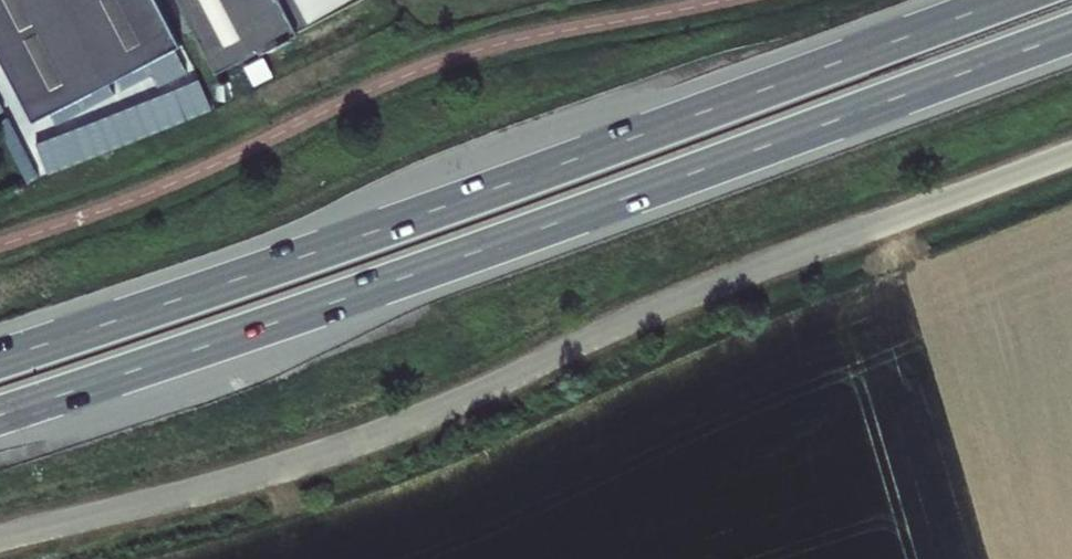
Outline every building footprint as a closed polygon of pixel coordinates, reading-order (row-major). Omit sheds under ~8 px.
[(176,45),(153,0),(0,0),(0,64),(28,120),(176,45)] [(364,0),(179,0),(214,73),(268,47),(364,0)]
